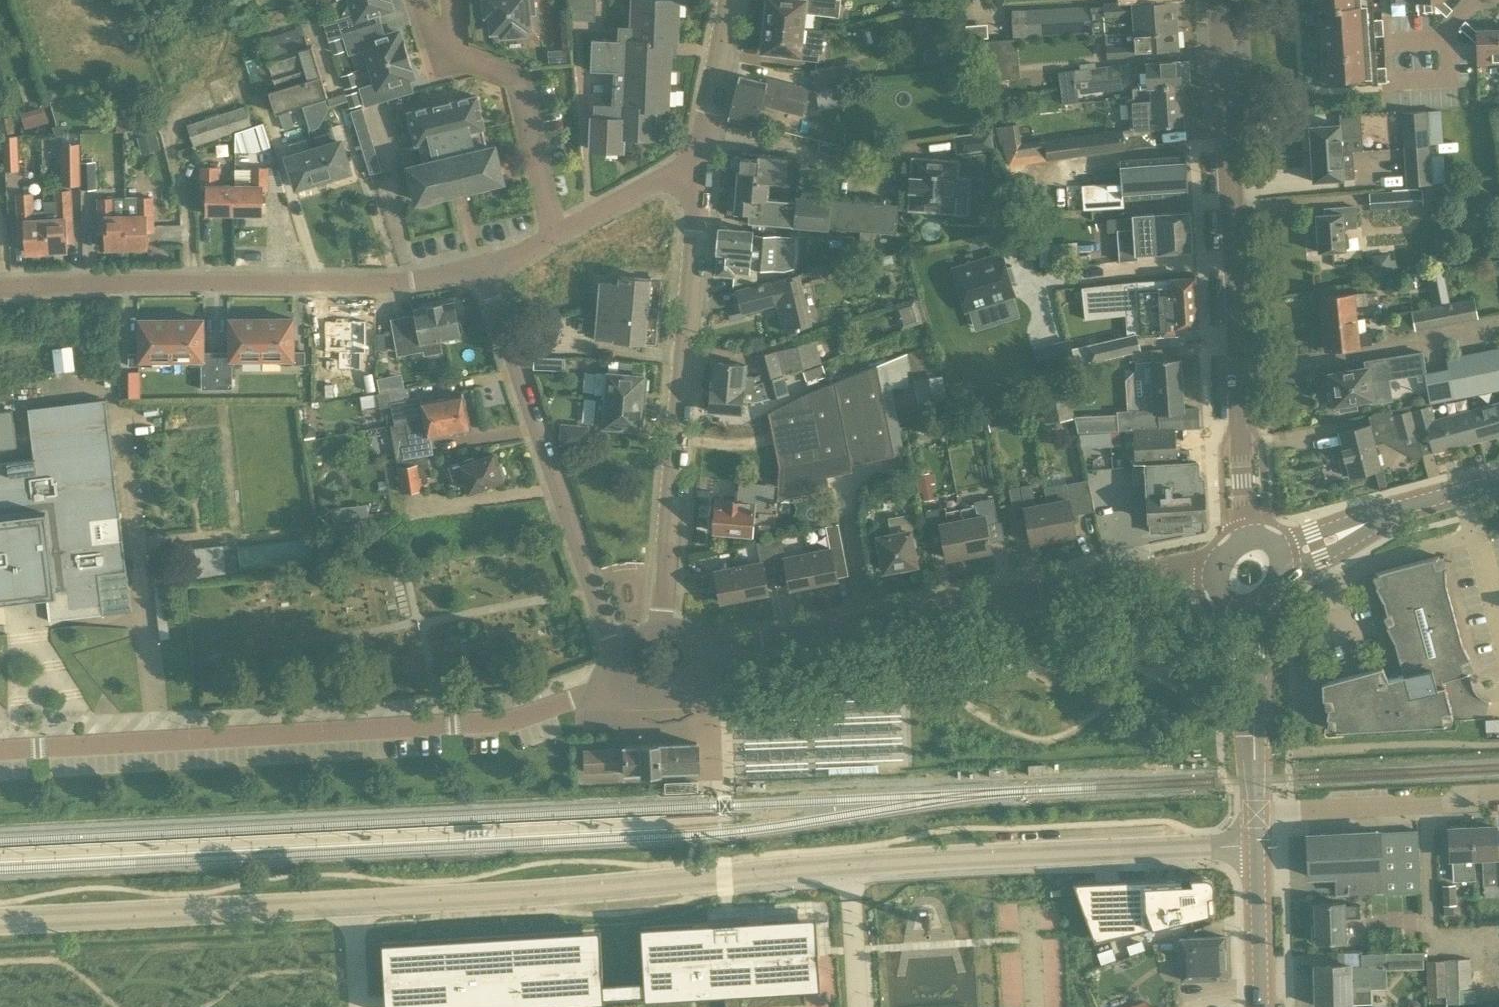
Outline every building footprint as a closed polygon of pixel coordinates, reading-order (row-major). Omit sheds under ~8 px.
[(344,38),(381,26),(378,16),(394,11),(390,0),(349,0),(354,16),(339,21),(344,38)] [(534,0),(480,0),(481,14),(486,13),(486,16),(491,16),(492,33),(502,32),(502,37),(526,34),(526,30),(530,29),(529,16),(535,15),(534,0)] [(678,1),(648,0),(634,0),(632,42),(592,40),(591,71),(616,72),(614,107),(596,106),(596,118),(593,118),(592,151),(623,152),(624,138),(655,139),(656,109),(668,110),(668,105),(675,105),(676,89),(669,89),(670,44),(677,45),(678,1)] [(766,24),(802,28),(804,13),(838,17),(840,0),(768,0),(766,24)] [(922,9),(927,27),(948,21),(942,0),(919,0),(922,9)] [(1105,33),(1106,33),(1137,31),(1137,33),(1177,31),(1175,1),(1134,4),(1134,3),(1116,4),(1116,0),(1107,0),(1103,0),(1104,5),(1091,6),(1092,32),(1092,34),(1105,33)] [(1308,1),(1311,0),(1311,9),(1317,8),(1360,5),(1360,4),(1360,0),(1308,0),(1308,1)] [(1441,0),(1407,0),(1407,3),(1429,2),(1445,16),(1451,10),(1441,1),(1441,0)] [(1316,32),(1382,27),(1382,19),(1367,20),(1366,4),(1360,4),(1360,5),(1317,8),(1317,16),(1315,16),(1316,32)] [(996,38),(1092,32),(1091,6),(994,12),(996,38)] [(1475,43),(1476,64),(1498,63),(1498,30),(1475,31),(1475,32),(1464,22),(1459,28),(1475,43)] [(801,44),(802,28),(766,24),(763,52),(781,54),(780,57),(817,61),(818,46),(801,44)] [(364,50),(370,68),(408,56),(400,32),(384,37),(381,26),(344,38),(349,55),(364,50)] [(1382,27),(1316,32),(1317,48),(1319,48),(1320,56),(1369,52),(1368,37),(1383,36),(1382,27)] [(1137,53),(1178,50),(1177,31),(1137,33),(1137,31),(1106,33),(1105,33),(1107,59),(1137,57),(1137,53)] [(276,114),(327,97),(312,48),(307,49),(303,37),(264,49),(268,61),(259,65),(265,86),(275,83),(277,90),(269,92),(276,114)] [(996,40),(969,42),(979,83),(1000,79),(996,40)] [(1019,47),(1004,48),(1006,75),(1021,74),(1019,47)] [(1369,52),(1320,56),(1320,64),(1318,64),(1319,80),(1370,77),(1370,84),(1386,83),(1385,67),(1370,68),(1369,52)] [(408,56),(370,68),(375,85),(360,90),(366,107),(395,98),(391,87),(415,79),(408,56)] [(1151,87),(1181,85),(1179,61),(1139,64),(1141,88),(1141,89),(1151,88),(1151,87)] [(1118,65),(1059,72),(1062,94),(1120,87),(1118,65)] [(835,66),(811,71),(815,90),(839,85),(835,66)] [(342,75),(345,88),(373,81),(370,68),(342,75)] [(767,105),(780,109),(803,115),(809,91),(768,80),(767,85),(740,77),(729,119),(756,126),(761,109),(765,110),(767,105)] [(1154,128),(1184,126),(1181,85),(1151,87),(1151,88),(1141,89),(1141,88),(1133,89),(1135,130),(1154,129),(1154,128)] [(418,202),(502,181),(494,147),(487,149),(482,129),(484,129),(476,97),(450,103),(452,110),(436,114),(434,107),(408,113),(416,145),(418,145),(423,164),(409,168),(415,190),(418,202)] [(44,105),(22,113),(27,127),(49,119),(44,105)] [(193,145),(252,126),(245,105),(187,125),(193,145)] [(351,113),(370,175),(382,172),(362,109),(351,113)] [(1425,112),(1400,114),(1403,148),(1428,146),(1425,112)] [(1310,154),(1341,152),(1340,138),(1361,137),(1360,113),(1339,114),(1339,124),(1309,126),(1310,154)] [(269,147),(262,123),(235,132),(234,151),(253,152),(269,147)] [(1016,125),(1002,124),(1001,142),(1015,143),(1016,125)] [(994,149),(991,130),(982,131),(953,135),(956,154),(994,149)] [(1121,130),(1044,141),(1047,159),(1123,149),(1121,130)] [(324,181),(350,173),(341,142),(334,144),(331,133),(316,138),(319,148),(315,150),(324,181)] [(5,170),(18,170),(17,136),(3,137),(5,170)] [(296,189),(324,181),(315,150),(309,151),(306,141),(291,146),(294,156),(287,158),(296,189)] [(72,160),(62,160),(62,185),(80,184),(79,144),(71,144),(72,160)] [(1428,146),(1403,148),(1406,185),(1431,183),(1428,146)] [(1341,152),(1310,154),(1312,182),(1343,180),(1343,179),(1353,179),(1353,166),(1342,166),(1341,152)] [(769,182),(786,184),(789,157),(743,153),(743,156),(741,156),(741,157),(736,156),(730,160),(730,166),(733,169),(740,169),(738,195),(730,194),(728,213),(741,214),(740,223),(861,232),(860,245),(871,246),(873,232),(896,234),(897,205),(874,203),(797,197),(796,202),(767,200),(769,182)] [(1072,211),(1084,210),(1084,211),(1125,208),(1124,199),(1188,194),(1186,156),(1120,161),(1122,183),(1083,186),(1070,186),(1072,211)] [(958,159),(911,157),(908,211),(955,214),(956,196),(968,196),(969,177),(957,176),(958,159)] [(81,189),(95,188),(94,163),(80,164),(81,189)] [(208,214),(235,215),(236,187),(218,186),(219,168),(203,168),(202,191),(208,191),(208,214)] [(252,187),(236,187),(235,215),(263,215),(263,192),(268,192),(269,169),(252,169),(252,187)] [(68,249),(67,241),(74,241),(71,190),(54,191),(55,200),(45,201),(47,251),(68,249)] [(1387,208),(1421,206),(1420,190),(1386,192),(1387,208)] [(47,251),(45,201),(44,201),(44,209),(33,210),(32,193),(15,193),(18,243),(25,243),(26,252),(47,251)] [(99,234),(105,234),(105,248),(126,248),(125,198),(99,199),(99,234)] [(125,198),(126,248),(148,247),(147,232),(153,232),(152,198),(138,198),(125,198)] [(1325,208),(1325,215),(1315,215),(1317,252),(1345,251),(1343,229),(1356,229),(1354,206),(1325,208)] [(1136,256),(1191,251),(1188,211),(1132,216),(1132,217),(1107,219),(1107,231),(1116,231),(1119,262),(1137,260),(1136,256)] [(757,269),(780,271),(784,271),(785,261),(773,259),(776,238),(752,236),(752,231),(721,228),(715,275),(734,276),(734,272),(757,274),(757,269)] [(1393,252),(1376,256),(1381,274),(1398,269),(1393,252)] [(1015,308),(1012,298),(1015,297),(1001,253),(952,268),(966,313),(996,303),(999,312),(1003,315),(1013,312),(1015,308)] [(605,276),(605,279),(605,284),(602,284),(600,311),(598,339),(656,344),(662,281),(652,280),(653,275),(635,274),(635,272),(619,271),(612,274),(605,276)] [(777,305),(780,317),(783,331),(810,325),(798,275),(772,281),(772,283),(737,291),(742,313),(777,305)] [(1086,346),(1091,363),(1140,352),(1136,335),(1140,335),(1140,336),(1176,335),(1176,327),(1197,327),(1193,278),(1082,288),(1085,319),(1125,316),(1127,337),(1086,346)] [(1323,326),(1355,320),(1353,306),(1367,305),(1366,293),(1352,294),(1320,297),(1323,326)] [(1411,311),(1414,328),(1415,331),(1477,318),(1473,298),(1411,311)] [(900,323),(922,318),(917,299),(896,304),(900,323)] [(461,323),(458,321),(454,303),(416,310),(417,316),(392,320),(397,348),(422,344),(424,354),(441,351),(439,341),(460,337),(460,333),(462,331),(461,323)] [(1414,328),(1411,311),(1394,314),(1397,331),(1414,328)] [(243,360),(262,359),(262,315),(252,316),(243,319),(231,320),(231,353),(219,353),(219,365),(220,365),(220,389),(233,389),(233,366),(243,366),(243,360)] [(293,319),(281,319),(272,316),(262,315),(262,359),(282,359),(282,365),(306,365),(305,352),(293,352),(293,319)] [(153,366),(153,360),(172,360),(172,316),(162,317),(153,320),(141,320),(141,353),(129,353),(129,366),(153,366)] [(182,317),(172,316),(172,360),(191,360),(191,366),(202,366),(202,389),(214,389),(214,366),(215,366),(215,353),(203,353),(203,320),(191,320),(182,317)] [(324,320),(324,353),(338,353),(338,370),(361,370),(361,353),(366,353),(366,320),(348,320),(348,317),(328,318),(328,320),(324,320)] [(1355,320),(1323,326),(1325,349),(1357,346),(1371,345),(1370,332),(1356,334),(1355,320)] [(777,351),(783,373),(803,369),(797,346),(777,351)] [(1498,390),(1498,347),(1445,358),(1447,369),(1423,374),(1428,404),(1430,404),(1498,390)] [(780,377),(784,376),(783,373),(777,351),(756,357),(762,382),(763,381),(766,395),(783,390),(780,377)] [(1334,405),(1338,404),(1339,412),(1357,409),(1356,401),(1372,398),(1372,403),(1392,400),(1388,378),(1425,372),(1422,351),(1365,360),(1366,367),(1329,373),(1334,405)] [(1174,428),(1198,426),(1197,408),(1182,409),(1179,359),(1135,362),(1136,379),(1152,378),(1153,394),(1151,394),(1152,411),(1137,412),(1138,429),(1132,430),(1174,428)] [(713,362),(711,386),(755,390),(756,377),(744,376),(745,365),(713,362)] [(806,383),(826,376),(822,364),(803,371),(806,383)] [(849,454),(848,455),(849,463),(894,454),(876,365),(834,382),(849,454)] [(131,396),(142,396),(141,370),(129,371),(131,396)] [(608,388),(607,399),(642,402),(644,376),(609,373),(609,375),(599,374),(598,387),(608,388)] [(382,393),(378,376),(360,379),(363,396),(382,393)] [(780,466),(779,484),(777,499),(830,489),(844,486),(838,456),(848,455),(849,454),(834,382),(807,394),(768,411),(780,466)] [(755,390),(711,386),(709,412),(741,415),(743,392),(755,393),(755,390)] [(1040,396),(1045,423),(1074,417),(1068,390),(1040,396)] [(462,395),(423,402),(422,396),(391,401),(395,423),(405,421),(406,422),(468,411),(465,396),(462,396),(462,395)] [(5,627),(1,598),(45,593),(49,621),(131,611),(122,539),(94,542),(91,522),(120,518),(105,399),(28,409),(34,459),(0,463),(0,627),(5,627)] [(594,423),(605,424),(604,427),(639,430),(642,402),(607,399),(606,411),(596,410),(594,423)] [(1469,409),(1477,441),(1498,435),(1498,434),(1498,401),(1469,409)] [(984,409),(990,431),(1020,424),(1014,402),(984,409)] [(1458,446),(1477,441),(1469,409),(1435,418),(1431,405),(1430,405),(1418,408),(1411,410),(1411,411),(1417,435),(1428,432),(1434,451),(1458,445),(1458,446)] [(0,412),(0,448),(16,446),(12,410),(0,412)] [(1343,475),(1349,474),(1350,476),(1381,469),(1375,444),(1397,440),(1398,441),(1417,436),(1417,435),(1411,411),(1394,415),(1392,416),(1390,410),(1369,416),(1370,425),(1339,433),(1342,449),(1344,459),(1339,460),(1343,475)] [(468,428),(471,428),(468,411),(406,422),(409,443),(400,445),(402,457),(431,452),(428,437),(468,430),(468,428)] [(967,417),(970,430),(981,428),(978,414),(967,417)] [(562,445),(590,445),(591,423),(562,422),(562,445)] [(1176,451),(1174,428),(1132,430),(1127,430),(1127,435),(1123,436),(1124,452),(1134,452),(1135,466),(1132,466),(1133,483),(1146,482),(1149,519),(1149,521),(1150,532),(1181,530),(1181,526),(1191,525),(1190,517),(1204,516),(1201,478),(1197,478),(1196,462),(1188,462),(1187,450),(1176,451)] [(401,493),(423,489),(421,476),(430,475),(426,455),(395,460),(401,493)] [(492,455),(472,462),(471,459),(447,467),(452,481),(464,477),(469,492),(502,481),(492,455)] [(777,499),(779,484),(739,481),(738,501),(716,500),(714,533),(752,535),(753,513),(777,514),(777,499)] [(1046,503),(1053,538),(1075,534),(1070,509),(1082,507),(1078,482),(1043,489),(1046,503)] [(1053,538),(1046,503),(1035,505),(1031,484),(1008,488),(1014,519),(1026,517),(1030,542),(1053,538)] [(962,520),(969,554),(991,550),(986,525),(998,523),(993,498),(974,502),(974,505),(960,508),(962,520)] [(369,519),(368,505),(332,509),(333,523),(369,519)] [(929,535),(942,533),(946,558),(969,554),(962,520),(960,508),(946,511),(945,507),(925,511),(929,535)] [(913,565),(915,565),(912,546),(915,546),(910,515),(889,519),(892,535),(878,537),(884,570),(900,568),(900,572),(915,569),(913,565)] [(824,527),(829,549),(807,554),(813,584),(837,579),(833,561),(845,559),(838,524),(824,527)] [(790,589),(813,584),(807,554),(786,558),(782,538),(768,541),(775,572),(786,570),(790,589)] [(756,544),(760,563),(738,567),(744,597),(768,592),(765,574),(775,572),(768,541),(756,544)] [(198,573),(239,571),(238,543),(196,545),(198,573)] [(1465,660),(1470,658),(1462,644),(1446,584),(1444,554),(1375,573),(1379,585),(1375,587),(1383,601),(1389,625),(1386,627),(1394,641),(1403,674),(1388,678),(1382,666),(1321,683),(1325,723),(1324,730),(1448,723),(1447,710),(1451,709),(1443,679),(1468,672),(1465,660)] [(721,602),(744,597),(738,567),(710,573),(709,591),(719,592),(721,602)] [(584,752),(585,773),(624,771),(625,774),(641,773),(641,775),(660,774),(660,772),(697,770),(696,744),(660,746),(660,744),(639,746),(639,747),(623,748),(624,750),(584,752)] [(697,795),(696,783),(664,784),(664,796),(697,795)] [(1498,857),(1496,826),(1472,827),(1474,858),(1482,858),(1483,885),(1497,885),(1498,885),(1498,861),(1498,857)] [(1449,859),(1452,859),(1453,881),(1475,880),(1474,858),(1472,827),(1448,829),(1449,859)] [(1401,872),(1381,872),(1379,832),(1307,835),(1309,878),(1336,876),(1336,893),(1348,892),(1348,891),(1375,890),(1375,891),(1382,891),(1382,894),(1420,892),(1418,859),(1401,861),(1401,872)] [(1179,876),(1072,882),(1093,941),(1212,911),(1211,894),(1211,892),(1210,891),(1210,890),(1210,889),(1210,888),(1209,888),(1209,886),(1209,885),(1209,884),(1209,883),(1209,882),(1209,881),(1208,881),(1208,880),(1207,879),(1206,878),(1205,878),(1205,877),(1204,877),(1203,877),(1203,876),(1202,876),(1201,876),(1200,876),(1197,876),(1196,876),(1195,876),(1194,876),(1193,876),(1192,876),(1191,876),(1186,876),(1179,876)] [(1443,905),(1453,905),(1456,905),(1455,885),(1442,885),(1443,905)] [(1316,942),(1345,941),(1344,918),(1360,918),(1360,905),(1344,905),(1344,903),(1315,904),(1315,923),(1311,925),(1311,939),(1316,941),(1316,942)] [(1453,905),(1443,905),(1443,915),(1453,915),(1453,905)] [(561,998),(570,998),(575,998),(581,997),(606,996),(605,991),(646,989),(646,993),(727,988),(728,1006),(742,1006),(741,987),(767,986),(804,983),(819,982),(814,910),(707,916),(639,921),(642,972),(604,975),(601,923),(382,937),(382,949),(385,996),(386,1006),(423,1006),(436,1006),(443,1006),(547,999),(547,1006),(562,1006),(561,998)] [(1181,981),(1226,979),(1224,937),(1180,939),(1181,981)] [(1362,966),(1350,967),(1350,965),(1314,966),(1315,1006),(1351,1004),(1371,1004),(1371,989),(1386,988),(1386,969),(1423,968),(1423,952),(1361,954),(1362,966)] [(1470,959),(1445,960),(1446,996),(1447,1004),(1472,1004),(1470,959)] [(1428,997),(1446,996),(1445,960),(1426,961),(1428,997)]
